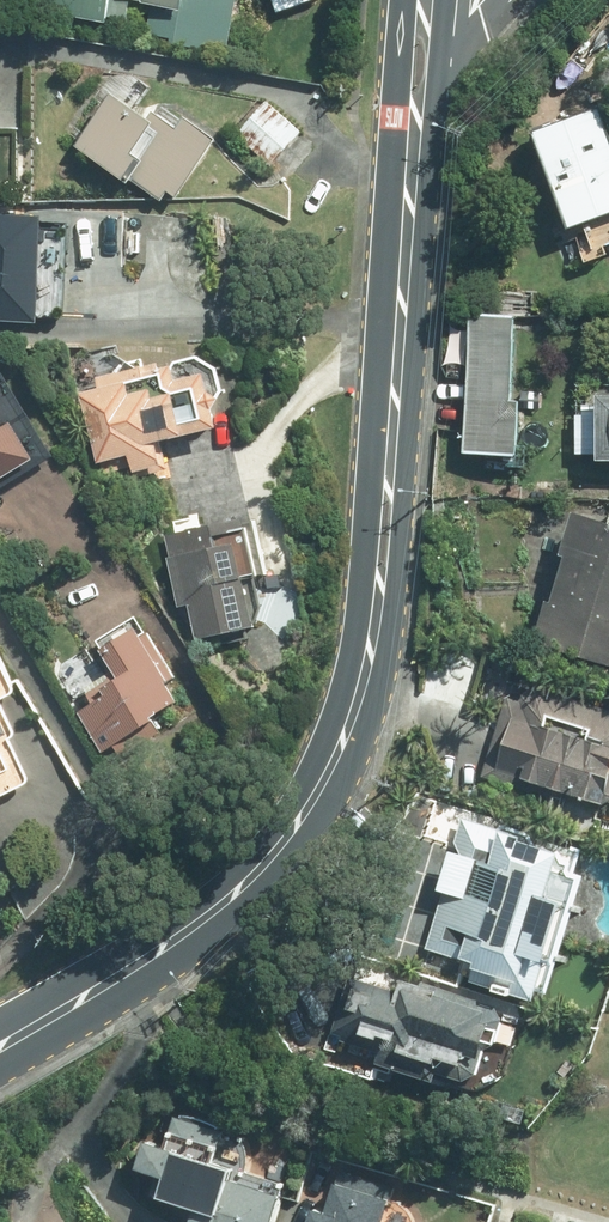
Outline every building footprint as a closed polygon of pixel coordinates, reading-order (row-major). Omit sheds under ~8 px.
[(13,7),(118,22),(121,0),(14,0),(13,7)] [(156,3),(151,39),(238,51),(245,0),(135,0),(156,3)] [(112,104),(83,144),(162,200),(171,187),(184,196),(225,138),(194,116),(183,131),(140,101),(155,79),(118,53),(92,90),(112,104)] [(270,170),(305,132),(269,100),(235,137),(270,170)] [(603,105),(532,133),(579,254),(608,243),(608,120),(603,105)] [(47,296),(50,257),(34,256),(37,213),(0,211),(0,319),(30,321),(32,295),(47,296)] [(528,313),(477,311),(473,450),(524,451),(528,313)] [(103,388),(87,390),(88,420),(99,419),(100,461),(138,455),(138,470),(171,469),(171,442),(228,428),(221,399),(231,397),(225,369),(224,368),(223,367),(223,366),(222,365),(221,364),(220,363),(219,362),(218,361),(217,361),(216,360),(215,359),(214,359),(213,358),(212,358),(211,357),(209,357),(208,357),(207,356),(206,356),(205,356),(203,356),(202,356),(201,356),(200,356),(198,356),(197,357),(196,357),(195,357),(194,358),(193,358),(191,359),(190,359),(189,360),(188,361),(187,361),(101,370),(103,388)] [(51,439),(8,377),(0,383),(0,485),(42,456),(37,449),(51,439)] [(541,642),(608,665),(608,516),(587,509),(541,642)] [(254,513),(168,525),(180,608),(198,605),(202,635),(263,626),(256,577),(271,575),(263,522),(256,523),(254,513)] [(94,703),(81,711),(107,754),(168,718),(166,714),(191,699),(146,624),(109,646),(120,664),(84,686),(94,703)] [(39,780),(16,733),(22,731),(6,698),(21,691),(0,648),(0,799),(39,780)] [(533,678),(496,778),(608,819),(608,705),(533,678)] [(590,850),(483,819),(439,965),(546,996),(590,850)] [(477,1088),(505,1002),(373,960),(345,1045),(477,1088)] [(153,1192),(220,1212),(217,1221),(281,1221),(293,1180),(235,1163),(242,1139),(175,1120),(153,1192)] [(342,1168),(324,1221),(390,1221),(402,1188),(342,1168)]
